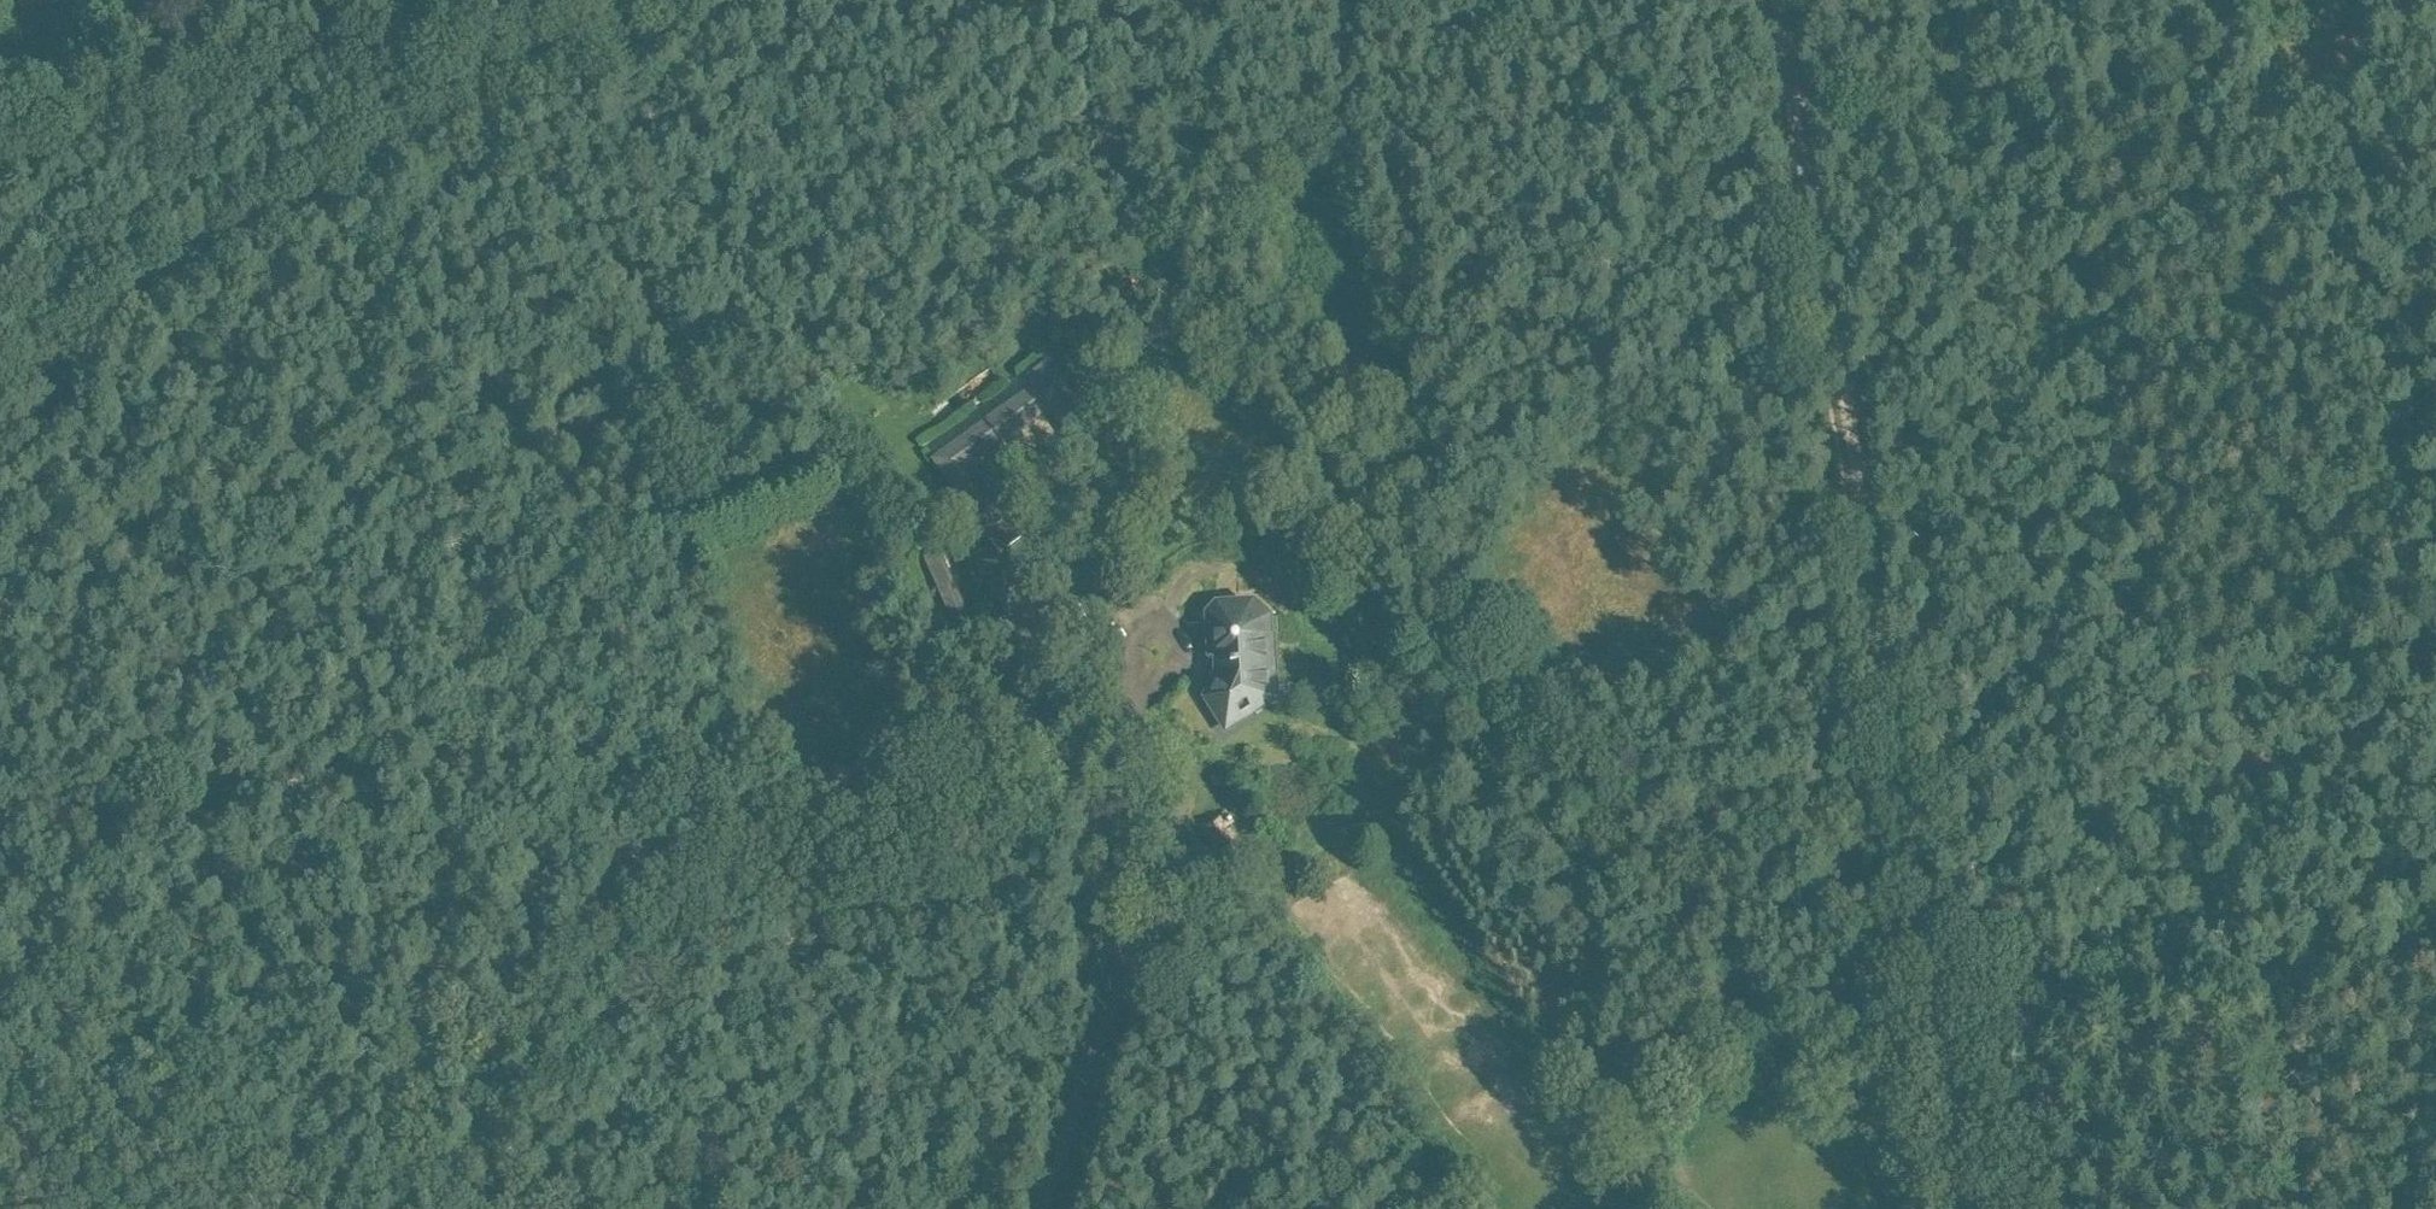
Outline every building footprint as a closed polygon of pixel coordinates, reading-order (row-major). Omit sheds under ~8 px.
[(1005,451),(1024,437),(1019,430),(1048,409),(1077,450),(1103,431),(1057,367),(929,458),(998,555),(1023,537),(971,465),(1000,444),(1005,451)] [(926,562),(951,619),(967,612),(942,555),(926,562)] [(1062,612),(1068,624),(1085,616),(1079,604),(1062,612)] [(1210,699),(1217,712),(1233,715),(1256,700),(1266,698),(1272,687),(1267,674),(1264,674),(1261,637),(1266,636),(1265,619),(1249,605),(1216,607),(1206,617),(1208,654),(1221,660),(1206,694),(1212,696),(1210,699)] [(1098,685),(1083,687),(1086,703),(1101,700),(1098,685)] [(1199,826),(1221,858),(1240,844),(1227,825),(1234,820),(1225,808),(1199,826)]
